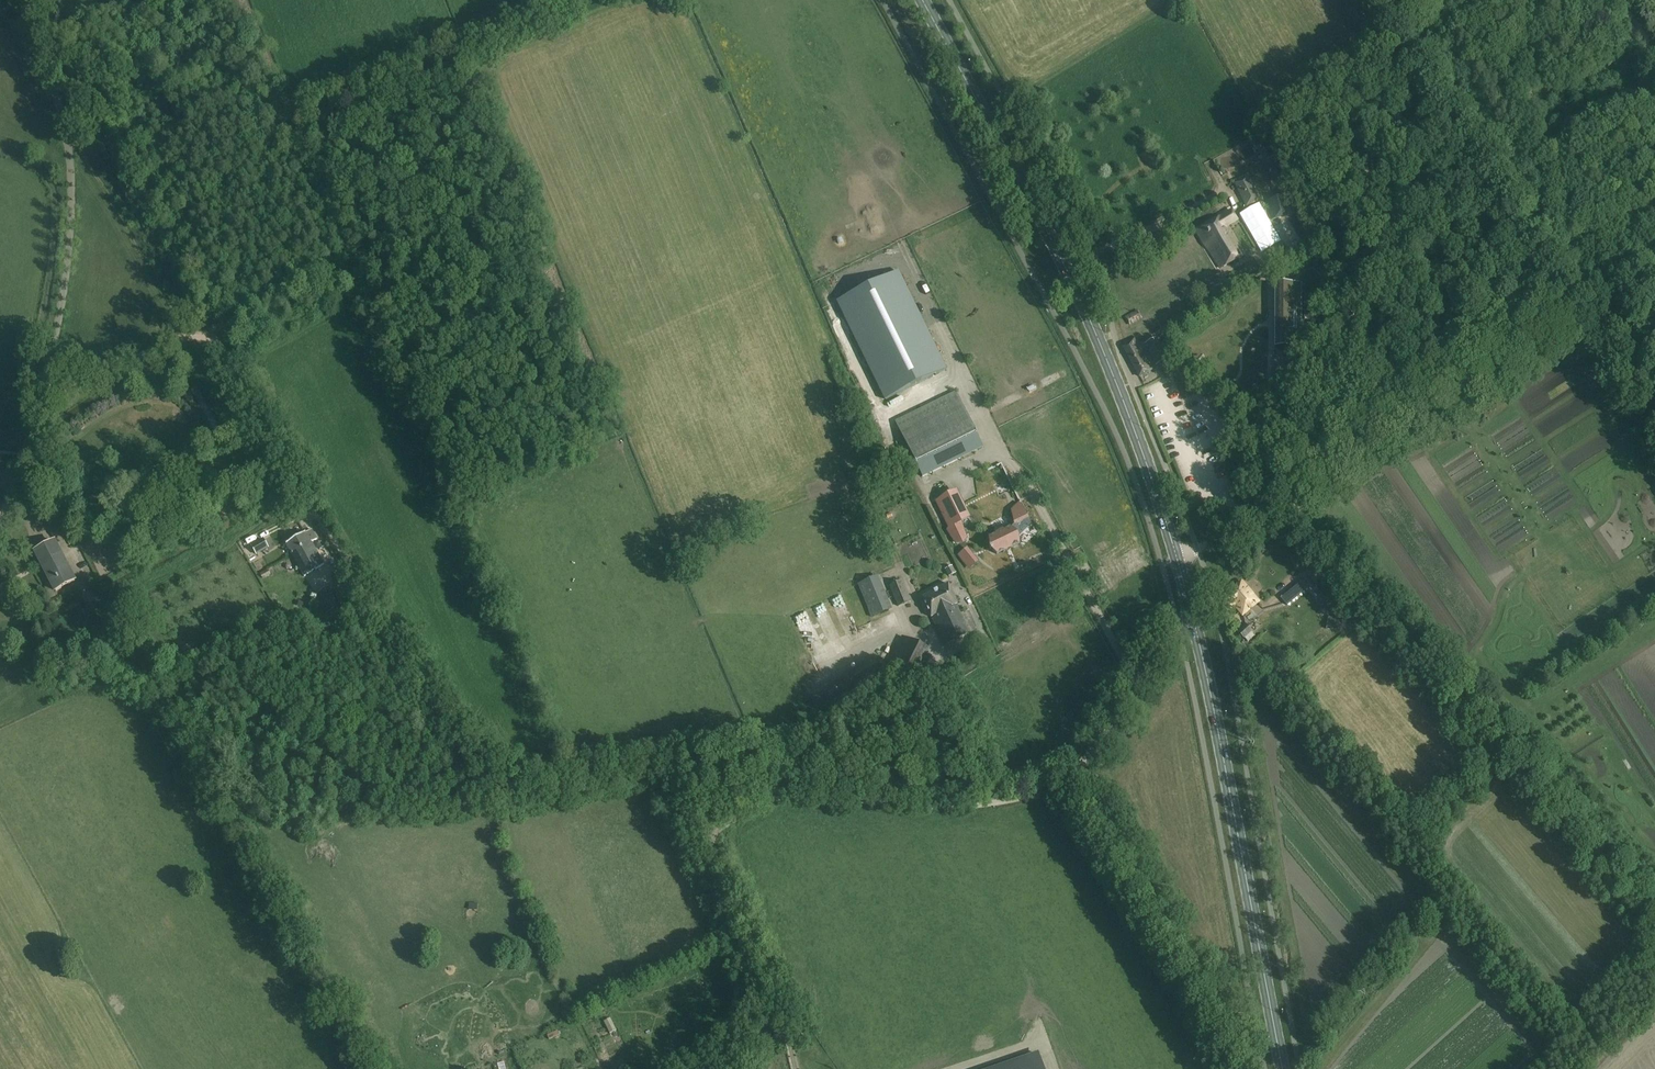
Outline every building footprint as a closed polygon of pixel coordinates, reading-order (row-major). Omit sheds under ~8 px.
[(1234,183),(1246,206),(1260,199),(1247,176),(1234,183)] [(1290,195),(1267,201),(1272,220),(1295,214),(1290,195)] [(1227,226),(1237,220),(1231,210),(1197,232),(1198,234),(1203,244),(1208,249),(1221,268),(1244,255),(1227,226)] [(1262,250),(1274,247),(1271,231),(1258,234),(1262,250)] [(1086,269),(1091,278),(1095,276),(1091,267),(1086,269)] [(886,400),(945,371),(942,365),(897,272),(838,301),(886,400)] [(1278,331),(1278,347),(1300,347),(1300,336),(1299,336),(1299,326),(1300,326),(1300,283),(1293,283),(1293,287),(1289,287),(1289,283),(1278,283),(1278,322),(1279,322),(1279,331),(1278,331)] [(1138,313),(1126,319),(1130,328),(1143,322),(1138,313)] [(1139,376),(1152,370),(1135,338),(1122,344),(1139,376)] [(1156,365),(1167,359),(1156,339),(1146,345),(1156,365)] [(865,372),(858,375),(860,381),(868,377),(865,372)] [(869,402),(877,401),(876,393),(867,394),(869,402)] [(896,424),(922,477),(983,447),(957,395),(956,395),(957,395),(897,424),(896,424)] [(955,492),(936,501),(949,527),(947,530),(955,543),(964,542),(967,539),(961,522),(968,518),(955,492)] [(1010,546),(1011,547),(1020,543),(1019,536),(1031,524),(1021,505),(1019,503),(1011,511),(1014,525),(1011,528),(1010,527),(989,538),(990,547),(989,547),(990,549),(991,550),(992,550),(997,554),(1005,551),(1005,549),(1007,549),(1009,548),(1010,546)] [(295,559),(315,548),(312,542),(318,539),(312,529),(307,533),(306,532),(286,543),(295,559)] [(256,554),(268,547),(263,539),(252,546),(256,554)] [(54,541),(36,551),(56,590),(75,580),(54,541)] [(324,564),(315,548),(295,559),(305,575),(324,564)] [(960,556),(969,567),(973,566),(974,563),(978,560),(977,560),(976,561),(968,550),(969,549),(968,549),(965,551),(961,553),(960,556)] [(80,567),(84,575),(91,571),(88,563),(80,567)] [(952,566),(945,569),(949,576),(956,573),(952,566)] [(268,569),(260,574),(263,579),(271,575),(268,569)] [(878,577),(859,585),(874,619),(893,611),(878,577)] [(1287,606),(1311,585),(1305,577),(1280,598),(1287,606)] [(889,586),(898,606),(910,601),(901,581),(889,586)] [(1227,595),(1228,597),(1223,601),(1229,609),(1235,604),(1243,614),(1257,602),(1241,583),(1227,595)] [(948,584),(921,597),(931,617),(932,617),(945,646),(970,633),(956,604),(957,604),(948,584)] [(338,607),(328,588),(320,592),(330,611),(338,607)] [(1333,622),(1332,630),(1339,631),(1340,623),(1333,622)] [(1252,630),(1246,624),(1238,631),(1244,638),(1252,630)] [(888,668),(913,680),(928,650),(904,638),(888,668)] [(807,644),(811,654),(820,650),(816,640),(807,644)] [(611,1019),(604,1021),(609,1037),(616,1034),(611,1019)] [(1038,1055),(996,1068),(1043,1068),(1038,1055)]
